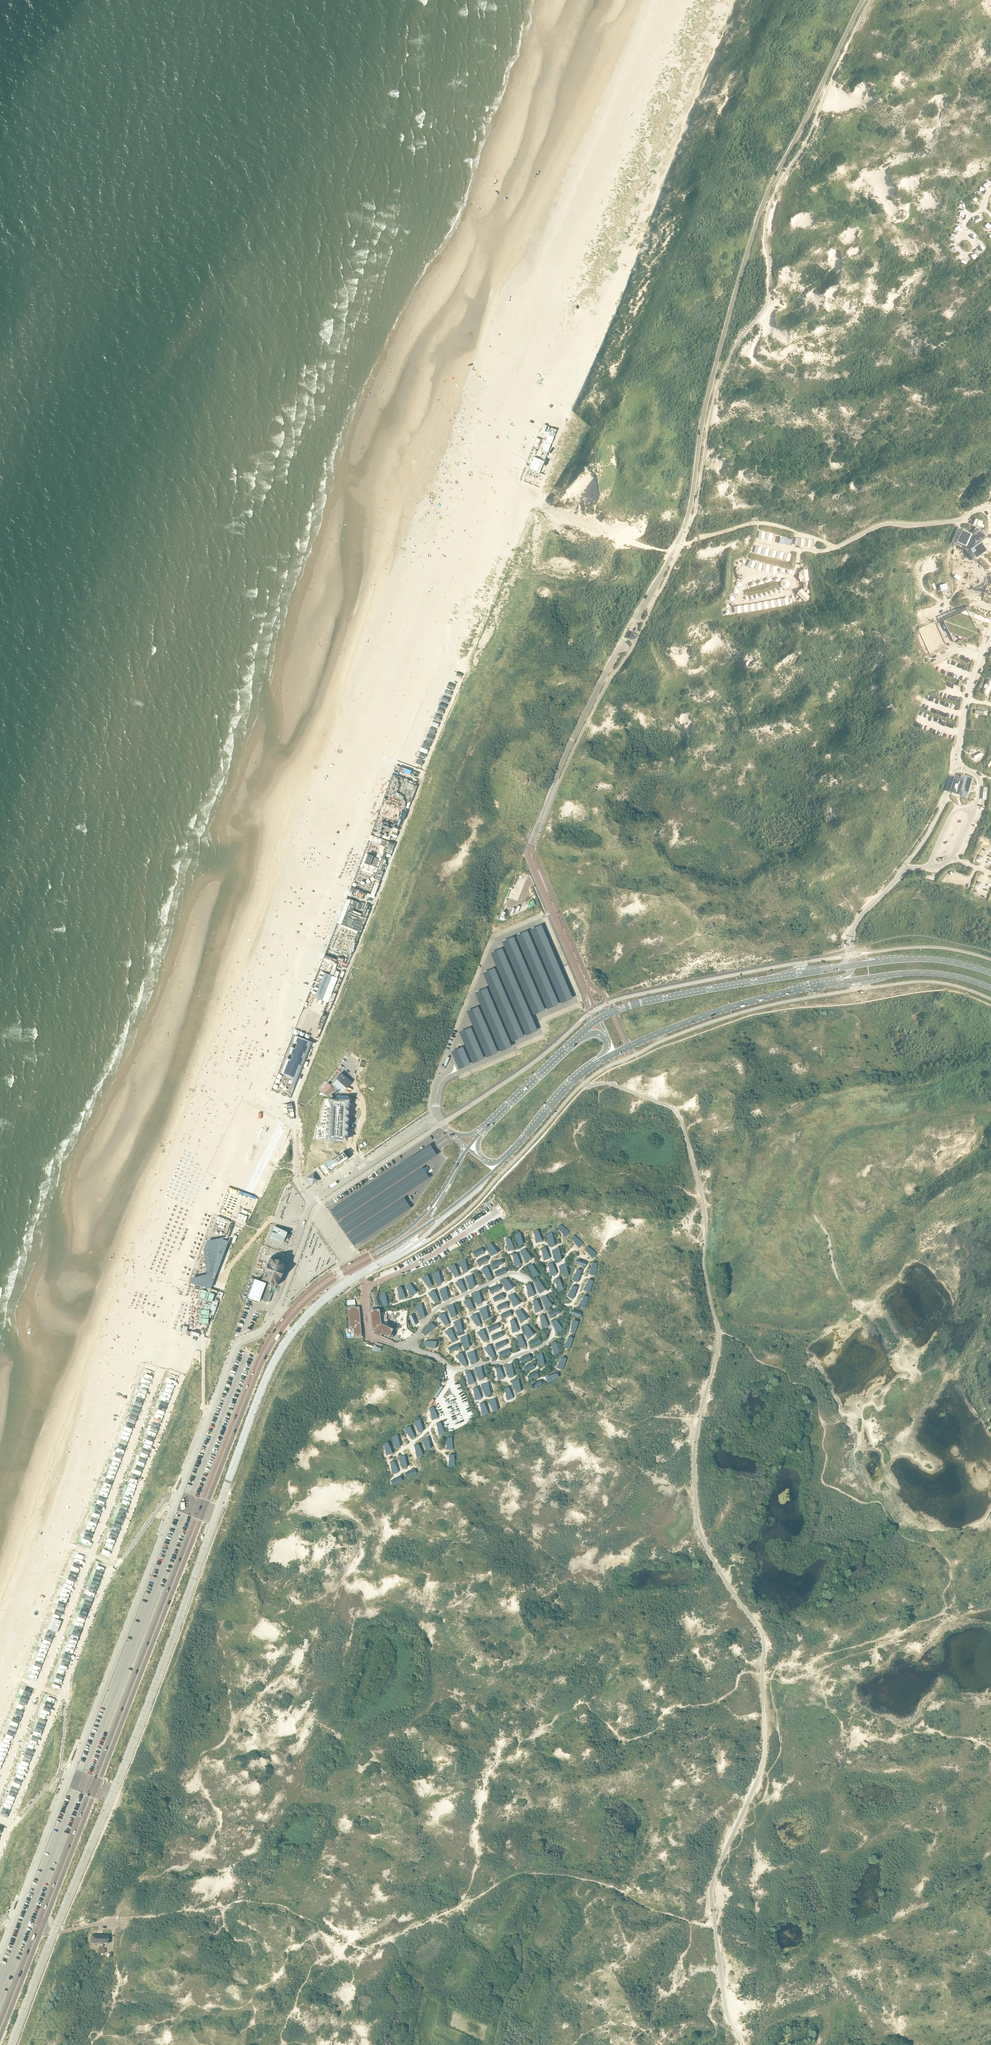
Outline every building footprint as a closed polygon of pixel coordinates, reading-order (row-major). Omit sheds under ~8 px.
[(555,435),(542,430),(521,480),(533,485),(555,435)] [(974,529),(972,533),(963,529),(958,541),(969,546),(977,557),(981,554),(987,549),(981,541),(985,538),(981,532),(974,529)] [(794,545),(813,547),(814,540),(795,537),(794,545)] [(747,572),(764,574),(766,563),(750,561),(749,565),(748,564),(747,572)] [(788,588),(790,580),(783,578),(781,586),(788,588)] [(805,601),(810,596),(802,587),(796,592),(805,601)] [(949,632),(966,638),(978,633),(970,615),(967,614),(961,612),(944,620),(949,632)] [(398,765),(372,834),(395,843),(421,774),(398,765)] [(969,792),(974,778),(961,774),(960,778),(955,777),(950,791),(954,792),(956,791),(957,790),(960,791),(961,789),(969,792)] [(372,834),(351,886),(375,895),(395,843),(372,834)] [(351,886),(325,954),(348,963),(374,895),(351,886)] [(325,954),(294,1034),(310,1040),(317,1043),(348,963),(325,954)] [(288,1058),(283,1070),(285,1070),(286,1072),(288,1074),(294,1077),(297,1078),(298,1079),(306,1059),(305,1058),(306,1057),(310,1048),(310,1047),(312,1042),(296,1036),(294,1042),(297,1043),(295,1048),(292,1047),(290,1053),(293,1054),(291,1059),(288,1058)] [(321,1090),(328,1096),(329,1094),(331,1096),(336,1094),(338,1091),(337,1090),(338,1089),(342,1092),(352,1082),(341,1072),(330,1085),(328,1083),(321,1090)] [(328,1099),(327,1138),(346,1139),(348,1100),(328,1099)] [(284,1111),(293,1111),(293,1103),(284,1103),(284,1111)] [(266,1116),(233,1188),(256,1199),(288,1126),(266,1116)] [(344,1151),(325,1165),(329,1172),(349,1159),(344,1151)] [(307,1178),(312,1184),(319,1180),(314,1173),(307,1178)] [(233,1188),(220,1213),(246,1223),(256,1199),(233,1188)] [(227,1241),(233,1224),(230,1223),(224,1240),(227,1241)] [(560,1224),(558,1227),(567,1235),(570,1231),(560,1224)] [(271,1237),(283,1241),(286,1231),(275,1227),(272,1234),(271,1237)] [(318,1228),(314,1231),(327,1252),(332,1249),(318,1228)] [(537,1229),(533,1231),(538,1242),(542,1240),(537,1229)] [(518,1233),(514,1235),(519,1246),(523,1244),(518,1233)] [(549,1233),(545,1235),(550,1246),(554,1244),(549,1233)] [(574,1234),(571,1238),(581,1246),(583,1242),(574,1234)] [(510,1237),(506,1239),(511,1250),(515,1248),(510,1237)] [(192,1280),(191,1283),(205,1286),(210,1288),(213,1279),(212,1279),(214,1274),(215,1274),(227,1242),(219,1239),(208,1241),(205,1251),(208,1272),(209,1273),(207,1276),(192,1280)] [(491,1243),(487,1245),(492,1256),(496,1254),(491,1243)] [(587,1245),(585,1249),(594,1257),(597,1253),(587,1245)] [(545,1246),(541,1248),(546,1259),(550,1258),(545,1246)] [(556,1248),(552,1250),(557,1261),(561,1260),(556,1248)] [(525,1249),(521,1250),(526,1262),(530,1260),(525,1249)] [(516,1253),(512,1254),(517,1266),(521,1264),(516,1253)] [(270,1260),(263,1280),(276,1285),(283,1265),(270,1260)] [(463,1260),(459,1261),(464,1273),(468,1271),(463,1260)] [(552,1262),(548,1264),(553,1275),(557,1273),(552,1262)] [(455,1264),(451,1266),(456,1277),(460,1276),(455,1264)] [(532,1264),(528,1266),(533,1277),(537,1275),(532,1264)] [(563,1264),(559,1266),(564,1277),(569,1275),(563,1264)] [(487,1266),(483,1268),(488,1280),(492,1278),(487,1266)] [(578,1269),(574,1280),(578,1282),(582,1270),(578,1269)] [(436,1272),(432,1274),(437,1285),(442,1283),(436,1272)] [(426,1273),(422,1275),(427,1286),(432,1285),(426,1273)] [(470,1275),(466,1277),(471,1288),(475,1286),(470,1275)] [(559,1278),(555,1280),(560,1291),(564,1289),(559,1278)] [(506,1279),(502,1280),(507,1292),(511,1290),(506,1279)] [(589,1279),(585,1290),(590,1292),(594,1280),(589,1279)] [(259,1299),(266,1302),(271,1289),(274,1288),(275,1288),(276,1285),(263,1280),(262,1282),(253,1280),(246,1299),(258,1303),(259,1299)] [(461,1280),(457,1281),(462,1293),(466,1291),(461,1280)] [(538,1280),(534,1281),(539,1293),(544,1291),(538,1280)] [(410,1283),(406,1284),(411,1296),(415,1294),(410,1283)] [(530,1284),(526,1285),(531,1297),(535,1295),(530,1284)] [(573,1285),(569,1297),(573,1298),(577,1287),(573,1285)] [(400,1286),(396,1288),(401,1299),(405,1297),(400,1286)] [(443,1287),(439,1289),(444,1300),(448,1299),(443,1287)] [(434,1290),(430,1292),(435,1303),(439,1301),(434,1290)] [(212,1305),(213,1292),(201,1291),(200,1298),(206,1298),(206,1303),(204,1303),(204,1309),(201,1309),(200,1322),(208,1323),(209,1310),(216,1311),(216,1305),(212,1305)] [(477,1291),(473,1293),(478,1304),(482,1302),(477,1291)] [(383,1294),(378,1296),(383,1307),(388,1305),(383,1294)] [(513,1294),(509,1295),(514,1307),(518,1305),(513,1294)] [(545,1295),(541,1297),(546,1308),(550,1306),(545,1295)] [(584,1295),(580,1307),(585,1308),(589,1297),(584,1295)] [(470,1298),(466,1300),(471,1311),(475,1309),(470,1298)] [(537,1299),(533,1301),(538,1312),(542,1310),(537,1299)] [(451,1304),(447,1306),(452,1318),(456,1316),(451,1304)] [(362,1336),(360,1321),(359,1321),(358,1308),(355,1308),(355,1307),(359,1307),(359,1306),(347,1307),(349,1329),(353,1329),(354,1337),(362,1336)] [(420,1306),(416,1307),(421,1319),(425,1317),(420,1306)] [(484,1307),(480,1309),(485,1320),(489,1318),(484,1307)] [(520,1309),(516,1311),(521,1322),(525,1320),(520,1309)] [(376,1312),(376,1310),(373,1311),(373,1312),(370,1313),(371,1321),(372,1330),(373,1333),(380,1336),(381,1334),(391,1338),(393,1334),(391,1333),(392,1329),(381,1324),(379,1312),(376,1312)] [(445,1312),(441,1314),(446,1326),(450,1324),(445,1312)] [(477,1313),(473,1315),(478,1326),(482,1325),(477,1313)] [(413,1314),(409,1316),(412,1324),(417,1321),(413,1314)] [(544,1315),(540,1316),(545,1328),(549,1326),(544,1315)] [(514,1319),(510,1321),(515,1332),(519,1330),(514,1319)] [(556,1319),(552,1321),(557,1333),(561,1331),(556,1319)] [(458,1320),(454,1321),(459,1333),(463,1331),(458,1320)] [(575,1320),(571,1332),(575,1333),(579,1321),(575,1320)] [(429,1323),(421,1332),(425,1335),(433,1326),(429,1323)] [(527,1324),(523,1326),(528,1338),(532,1336),(527,1324)] [(180,1332),(198,1336),(199,1333),(187,1331),(188,1327),(183,1326),(183,1328),(181,1328),(180,1332)] [(451,1328),(447,1330),(452,1341),(457,1339),(451,1328)] [(483,1329),(479,1331),(484,1342),(488,1340),(483,1329)] [(521,1334),(517,1336),(522,1347),(526,1346),(521,1334)] [(465,1335),(461,1337),(466,1348),(470,1347),(465,1335)] [(569,1336),(565,1348),(569,1349),(573,1337),(569,1336)] [(539,1338),(529,1342),(531,1347),(541,1342),(539,1338)] [(555,1341),(551,1343),(556,1354),(560,1352),(555,1341)] [(382,1347),(364,1342),(363,1348),(381,1352),(382,1347)] [(490,1344),(486,1346),(491,1357),(495,1355),(490,1344)] [(471,1351),(467,1353),(472,1364),(477,1362),(471,1351)] [(462,1352),(458,1354),(463,1365),(467,1363),(462,1352)] [(540,1354),(536,1355),(541,1367),(545,1365),(540,1354)] [(562,1357),(558,1368),(562,1370),(566,1358),(562,1357)] [(509,1364),(505,1366),(510,1377),(514,1375),(509,1364)] [(500,1366),(495,1368),(501,1379),(505,1377),(500,1366)] [(479,1367),(475,1369),(480,1380),(484,1379),(479,1367)] [(470,1371),(466,1373),(471,1384),(475,1382),(470,1371)] [(557,1373),(546,1378),(548,1382),(559,1377),(557,1373)] [(173,1390),(175,1381),(168,1379),(165,1392),(170,1393),(171,1390),(173,1390)] [(516,1380),(512,1381),(517,1393),(521,1391),(516,1380)] [(486,1383),(481,1385),(486,1396),(490,1394),(486,1383)] [(477,1387),(473,1388),(477,1399),(482,1398),(477,1387)] [(508,1387),(504,1388),(509,1399),(513,1398),(508,1387)] [(134,1429),(145,1394),(137,1392),(127,1426),(134,1429)] [(158,1408),(165,1410),(167,1403),(163,1401),(163,1400),(165,1400),(166,1398),(162,1397),(158,1408)] [(493,1399),(488,1401),(493,1412),(497,1410),(493,1399)] [(484,1402),(480,1404),(484,1415),(488,1413),(484,1402)] [(433,1407),(429,1408),(434,1419),(438,1417),(433,1407)] [(155,1409),(137,1465),(136,1465),(133,1472),(140,1475),(145,1458),(147,1459),(159,1420),(160,1420),(163,1412),(155,1409)] [(418,1420),(414,1422),(419,1433),(423,1431),(418,1420)] [(440,1422),(436,1424),(441,1435),(445,1433),(440,1422)] [(410,1426),(406,1428),(411,1439),(415,1437),(410,1426)] [(126,1446),(131,1434),(124,1431),(120,1443),(126,1446)] [(395,1435),(391,1437),(396,1448),(400,1446),(395,1435)] [(426,1437),(421,1439),(426,1450),(431,1448),(426,1437)] [(388,1442),(383,1444),(388,1455),(392,1453),(388,1442)] [(86,1534),(93,1536),(125,1446),(118,1444),(86,1534)] [(418,1444),(414,1446),(419,1457),(423,1455),(418,1444)] [(402,1456),(398,1458),(403,1469),(407,1467),(402,1456)] [(394,1461),(390,1462),(394,1473),(399,1472),(394,1461)] [(130,1473),(107,1547),(112,1549),(114,1540),(113,1540),(114,1535),(116,1536),(118,1531),(120,1532),(121,1527),(135,1484),(136,1484),(139,1476),(130,1473)] [(81,1542),(88,1545),(92,1537),(85,1534),(81,1542)] [(75,1557),(67,1582),(74,1585),(81,1559),(75,1557)] [(95,1564),(69,1647),(75,1648),(83,1622),(83,1623),(85,1618),(87,1619),(103,1567),(95,1564)] [(56,1608),(62,1610),(69,1594),(63,1592),(56,1608)] [(50,1629),(57,1632),(62,1620),(55,1617),(50,1629)] [(34,1674),(39,1676),(52,1632),(45,1630),(31,1677),(33,1678),(34,1674)] [(48,1696),(41,1713),(48,1715),(55,1698),(48,1696)] [(40,1732),(41,1732),(46,1719),(38,1717),(25,1755),(32,1757),(40,1732)] [(10,1724),(7,1733),(14,1735),(18,1723),(12,1720),(10,1724)] [(19,1788),(22,1779),(15,1776),(9,1793),(15,1795),(17,1791),(18,1787),(19,1788)] [(0,1814),(0,1815),(7,1817),(13,1801),(6,1798),(0,1814)]
